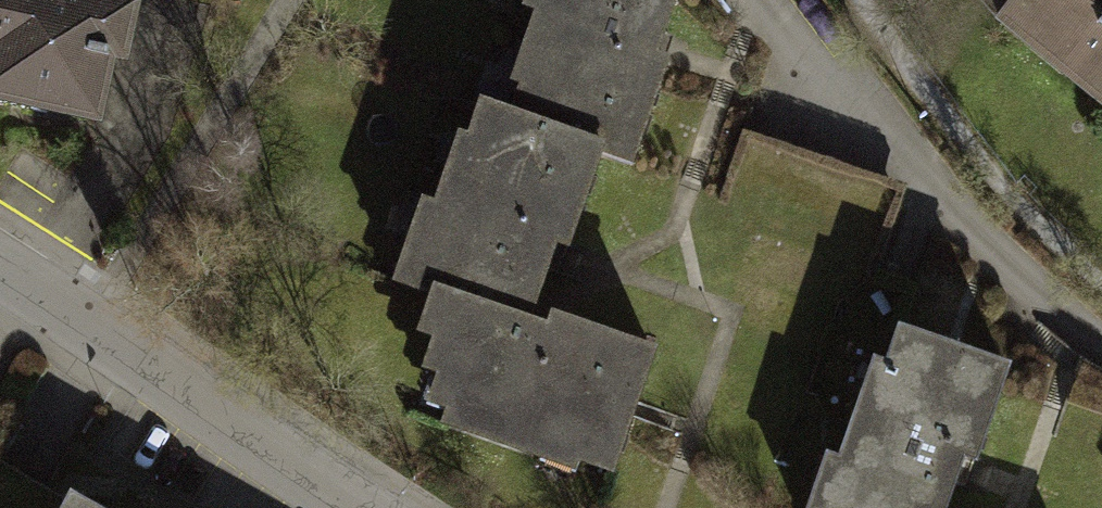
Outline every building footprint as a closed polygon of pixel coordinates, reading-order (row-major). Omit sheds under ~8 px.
[(17,78),(12,99),(111,123),(139,10),(99,0),(0,0),(0,74),(17,78)] [(528,7),(542,12),(522,63),(539,69),(521,115),(626,155),(655,82),(624,70),(651,0),(531,0),(528,7)] [(997,17),(1101,100),(1101,0),(1011,0),(997,17)] [(604,147),(506,109),(483,169),(467,163),(444,220),(427,214),(404,273),(433,284),(507,312),(538,231),(567,242),(604,147)] [(507,312),(433,284),(421,315),(447,325),(434,358),(458,368),(447,395),(538,430),(541,424),(576,437),(609,352),(507,312)] [(904,329),(892,365),(880,360),(845,462),(835,459),(818,507),(947,507),(967,451),(979,456),(1010,365),(904,329)] [(75,494),(67,507),(100,507),(75,494)]
